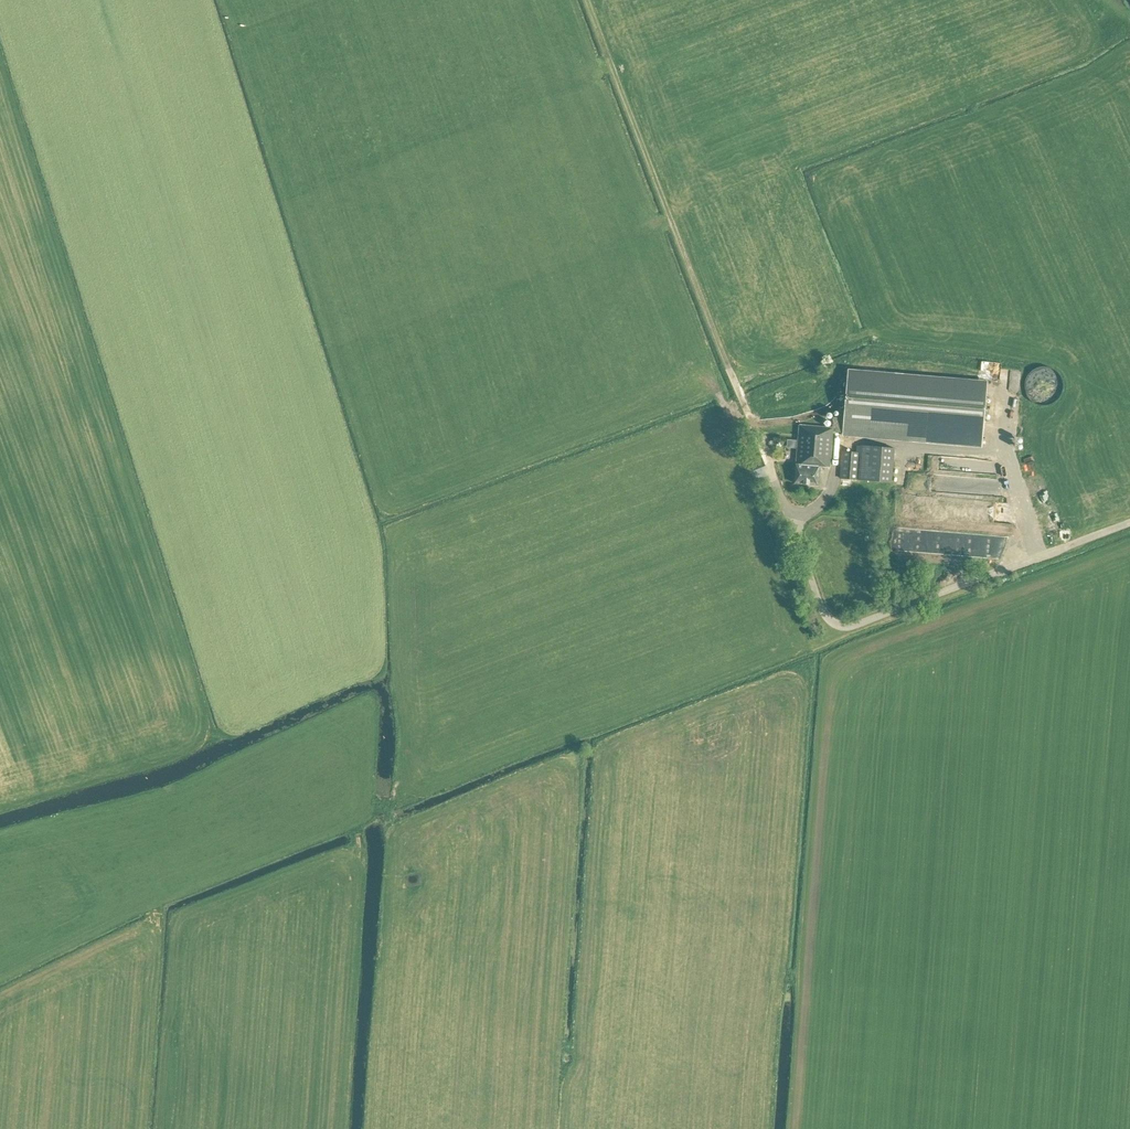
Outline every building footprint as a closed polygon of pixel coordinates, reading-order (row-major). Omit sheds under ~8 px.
[(1030,396),(1060,394),(1059,368),(1029,369),(1030,396)] [(982,445),(985,409),(987,382),(848,370),(845,411),(839,411),(839,418),(834,418),(833,428),(799,425),(794,482),(819,484),(821,467),(828,468),(831,432),(982,445)] [(892,482),(895,448),(856,445),(856,452),(843,451),(840,478),(892,482)] [(759,464),(761,464),(766,462),(763,451),(756,453),(759,464)] [(930,455),(931,466),(946,466),(945,454),(930,455)]
